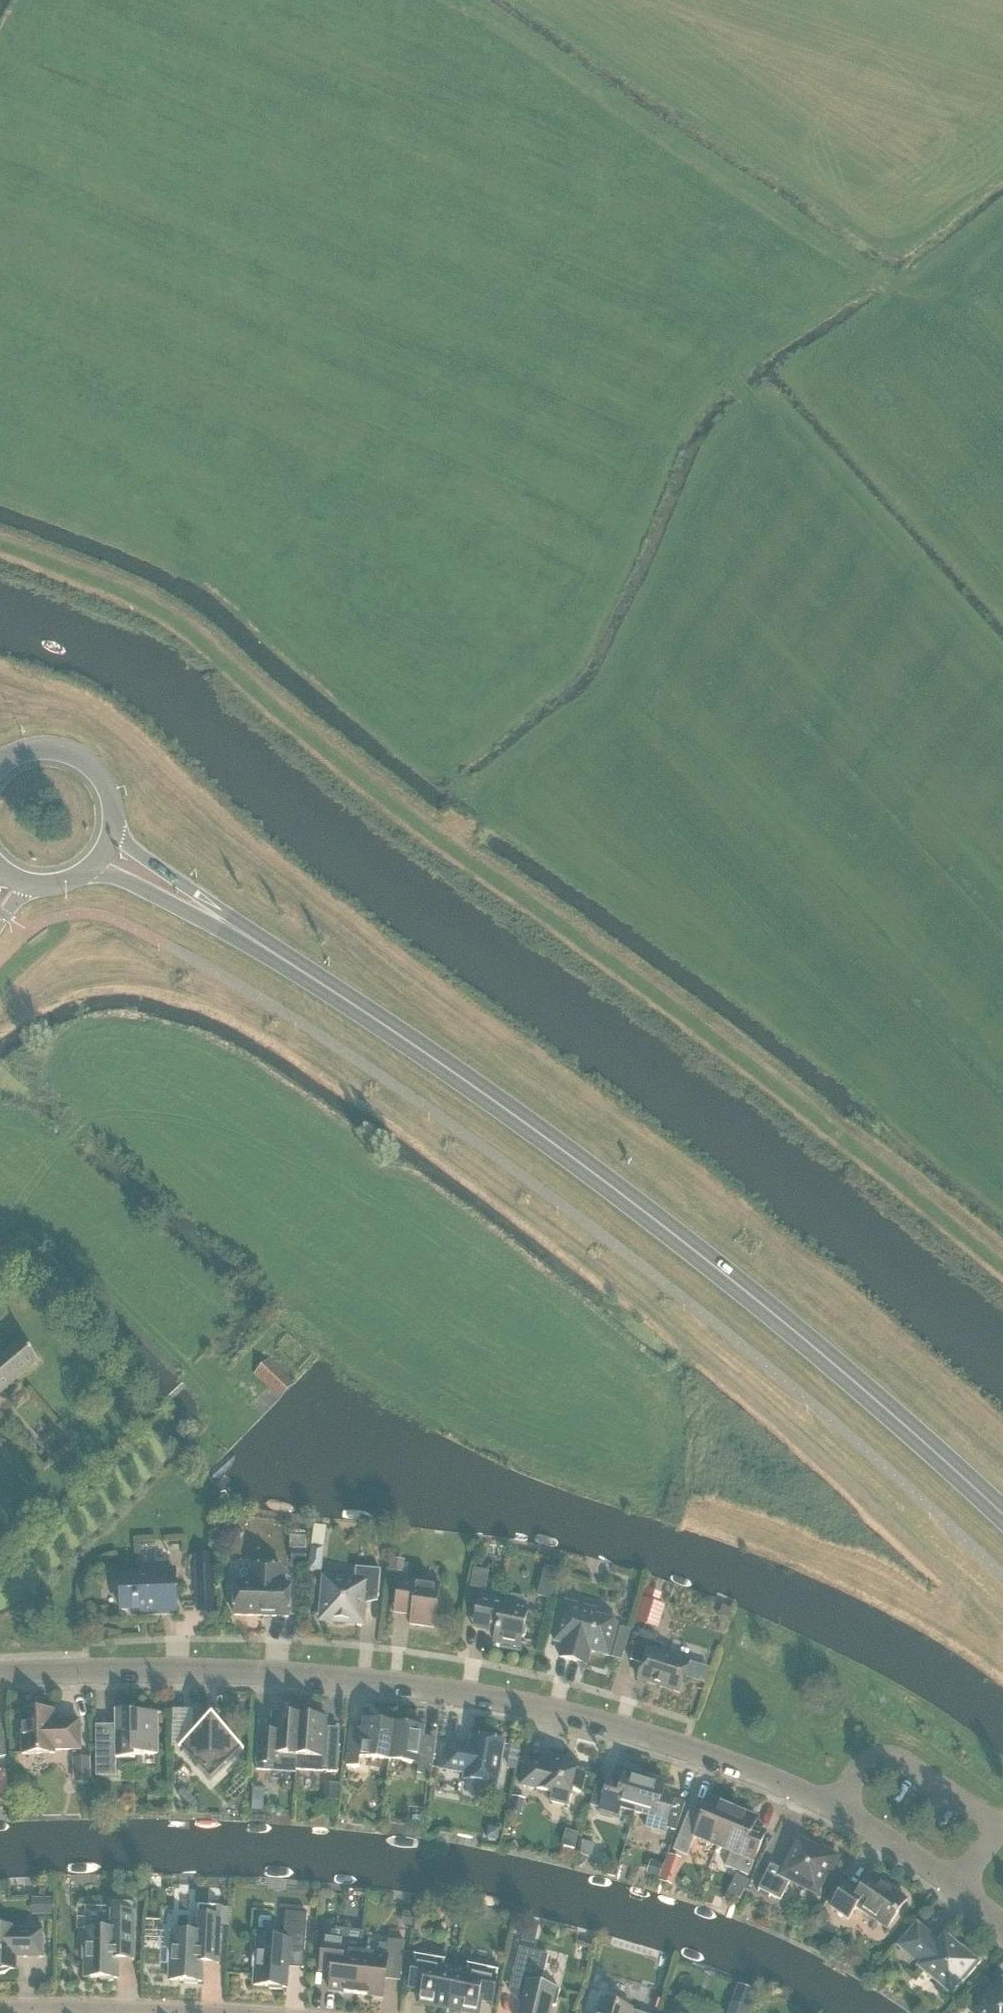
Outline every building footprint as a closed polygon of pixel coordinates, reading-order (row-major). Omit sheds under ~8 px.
[(40,1362),(21,1340),(0,1358),(0,1395),(40,1362)] [(279,1400),(295,1384),(269,1358),(253,1374),(279,1400)] [(322,1572),(325,1546),(311,1544),(308,1571),(322,1572)] [(306,1567),(306,1549),(292,1549),(291,1567),(306,1567)] [(403,1573),(405,1560),(391,1558),(389,1571),(403,1573)] [(196,1593),(214,1592),(213,1566),(195,1567),(196,1593)] [(281,1584),(282,1568),(251,1567),(250,1583),(236,1582),(235,1615),(288,1617),(289,1584),(281,1584)] [(378,1598),(381,1570),(356,1568),(354,1582),(325,1579),(322,1613),(312,1612),(312,1614),(322,1614),(322,1619),(362,1623),(364,1596),(378,1598)] [(176,1612),(175,1571),(140,1572),(140,1577),(120,1578),(120,1586),(117,1590),(117,1598),(121,1601),(121,1610),(142,1609),(142,1614),(176,1612)] [(434,1628),(440,1585),(399,1580),(394,1613),(411,1615),(410,1625),(434,1628)] [(520,1648),(522,1638),(525,1636),(527,1629),(524,1625),(528,1609),(504,1604),(504,1601),(480,1596),(473,1628),(496,1633),(494,1643),(520,1648)] [(657,1629),(665,1605),(643,1598),(635,1622),(657,1629)] [(608,1656),(618,1623),(596,1617),(597,1611),(565,1602),(554,1641),(564,1644),(560,1657),(586,1665),(590,1651),(608,1656)] [(679,1693),(689,1663),(660,1653),(662,1645),(655,1642),(657,1636),(639,1631),(630,1660),(643,1665),(638,1680),(679,1693)] [(135,1713),(135,1710),(116,1710),(116,1726),(96,1726),(96,1777),(116,1777),(116,1758),(135,1758),(135,1755),(158,1755),(158,1728),(155,1728),(154,1714),(165,1714),(165,1713),(135,1713)] [(244,1750),(219,1724),(219,1711),(192,1710),(191,1735),(178,1748),(179,1749),(181,1747),(210,1778),(241,1749),(243,1750),(244,1750)] [(54,1724),(53,1711),(21,1712),(23,1754),(54,1753),(54,1750),(80,1749),(80,1721),(63,1721),(63,1724),(54,1724)] [(297,1757),(300,1716),(272,1714),(270,1741),(259,1741),(257,1764),(281,1766),(282,1756),(297,1757)] [(300,1716),(297,1757),(312,1758),(311,1771),(338,1772),(339,1744),(326,1744),(327,1718),(300,1716)] [(390,1761),(394,1725),(364,1721),(363,1731),(351,1730),(347,1765),(359,1767),(360,1757),(390,1761)] [(394,1725),(390,1761),(419,1765),(418,1774),(430,1776),(434,1740),(423,1739),(424,1729),(394,1725)] [(496,1785),(504,1742),(471,1736),(469,1750),(463,1749),(463,1746),(447,1743),(443,1769),(465,1773),(464,1779),(496,1785)] [(570,1770),(572,1762),(545,1756),(543,1764),(527,1760),(520,1785),(552,1793),(550,1801),(569,1806),(572,1791),(581,1793),(585,1774),(570,1770)] [(74,1783),(92,1783),(91,1758),(73,1759),(74,1783)] [(10,1790),(8,1765),(0,1765),(0,1791),(10,1790)] [(635,1813),(645,1778),(624,1772),(621,1782),(609,1778),(606,1787),(596,1783),(590,1806),(600,1809),(599,1813),(618,1819),(621,1808),(635,1813)] [(645,1778),(635,1813),(648,1817),(645,1827),(664,1833),(666,1828),(676,1831),(685,1803),(674,1800),(675,1798),(662,1794),(665,1784),(645,1778)] [(522,1816),(525,1799),(512,1796),(509,1813),(522,1816)] [(718,1846),(733,1809),(709,1799),(703,1813),(690,1808),(673,1850),(687,1856),(695,1837),(718,1846)] [(733,1809),(718,1846),(731,1852),(725,1867),(748,1876),(761,1843),(749,1838),(757,1819),(733,1809)] [(592,1857),(596,1844),(582,1840),(579,1854),(592,1857)] [(821,1852),(799,1840),(783,1870),(770,1864),(758,1889),(780,1900),(790,1881),(816,1894),(828,1871),(830,1872),(838,1857),(822,1849),(821,1852)] [(675,1870),(680,1858),(669,1854),(664,1867),(675,1870)] [(893,1891),(870,1876),(860,1891),(847,1882),(830,1907),(848,1919),(856,1907),(887,1929),(906,1901),(903,1898),(905,1896),(894,1889),(893,1891)] [(31,1915),(54,1915),(54,1898),(31,1898),(31,1915)] [(133,1959),(134,1904),(112,1903),(112,1931),(86,1930),(85,1947),(83,1947),(82,1960),(85,1960),(84,1977),(100,1978),(100,1981),(114,1981),(114,1978),(117,1978),(118,1959),(133,1959)] [(218,1963),(221,1908),(200,1907),(198,1934),(172,1932),(171,1950),(168,1950),(168,1962),(170,1963),(169,1980),(185,1981),(184,1984),(198,1984),(198,1982),(202,1982),(203,1962),(218,1963)] [(303,1969),(307,1914),(285,1912),(283,1939),(257,1937),(256,1955),(253,1955),(252,1967),(255,1968),(254,1985),(269,1986),(269,1989),(282,1990),(282,1987),(286,1987),(288,1968),(303,1969)] [(939,1943),(917,1925),(899,1946),(920,1965),(919,1967),(949,1993),(960,1980),(962,1982),(961,1983),(962,1984),(981,1962),(963,1946),(962,1947),(965,1950),(963,1952),(945,1936),(939,1943)] [(16,1927),(0,1927),(0,1974),(2,1974),(4,1974),(5,1973),(7,1972),(8,1972),(10,1970),(16,1970),(16,1957),(43,1957),(43,1930),(16,1930),(16,1927)] [(534,1935),(523,1933),(521,1941),(532,1943),(534,1935)] [(356,1994),(361,1954),(344,1952),(345,1940),(324,1937),(320,1972),(332,1973),(329,1991),(356,1994)] [(361,1954),(356,1994),(383,1998),(385,1980),(400,1982),(405,1942),(389,1940),(388,1945),(380,1944),(378,1956),(361,1954)] [(522,1958),(525,1944),(511,1941),(508,1955),(522,1958)] [(448,2008),(455,1972),(443,1969),(445,1958),(416,1952),(409,1987),(423,1989),(420,2003),(447,2008),(447,2012),(448,2012),(449,2009),(448,2008)] [(556,1989),(541,1985),(546,1967),(517,1960),(509,1991),(523,1994),(519,2012),(550,2012),(556,1989)] [(449,2009),(472,2012),(476,2012),(481,1989),(494,1992),(498,1968),(469,1962),(467,1974),(455,1972),(448,2008),(449,2009)] [(1001,1981),(969,2011),(971,2012),(1002,2012),(1002,1983),(1001,1981)] [(631,2010),(631,2009),(601,2000),(597,2012),(641,2012),(631,2010)] [(748,2008),(731,2002),(727,2012),(746,2012),(748,2008)]
